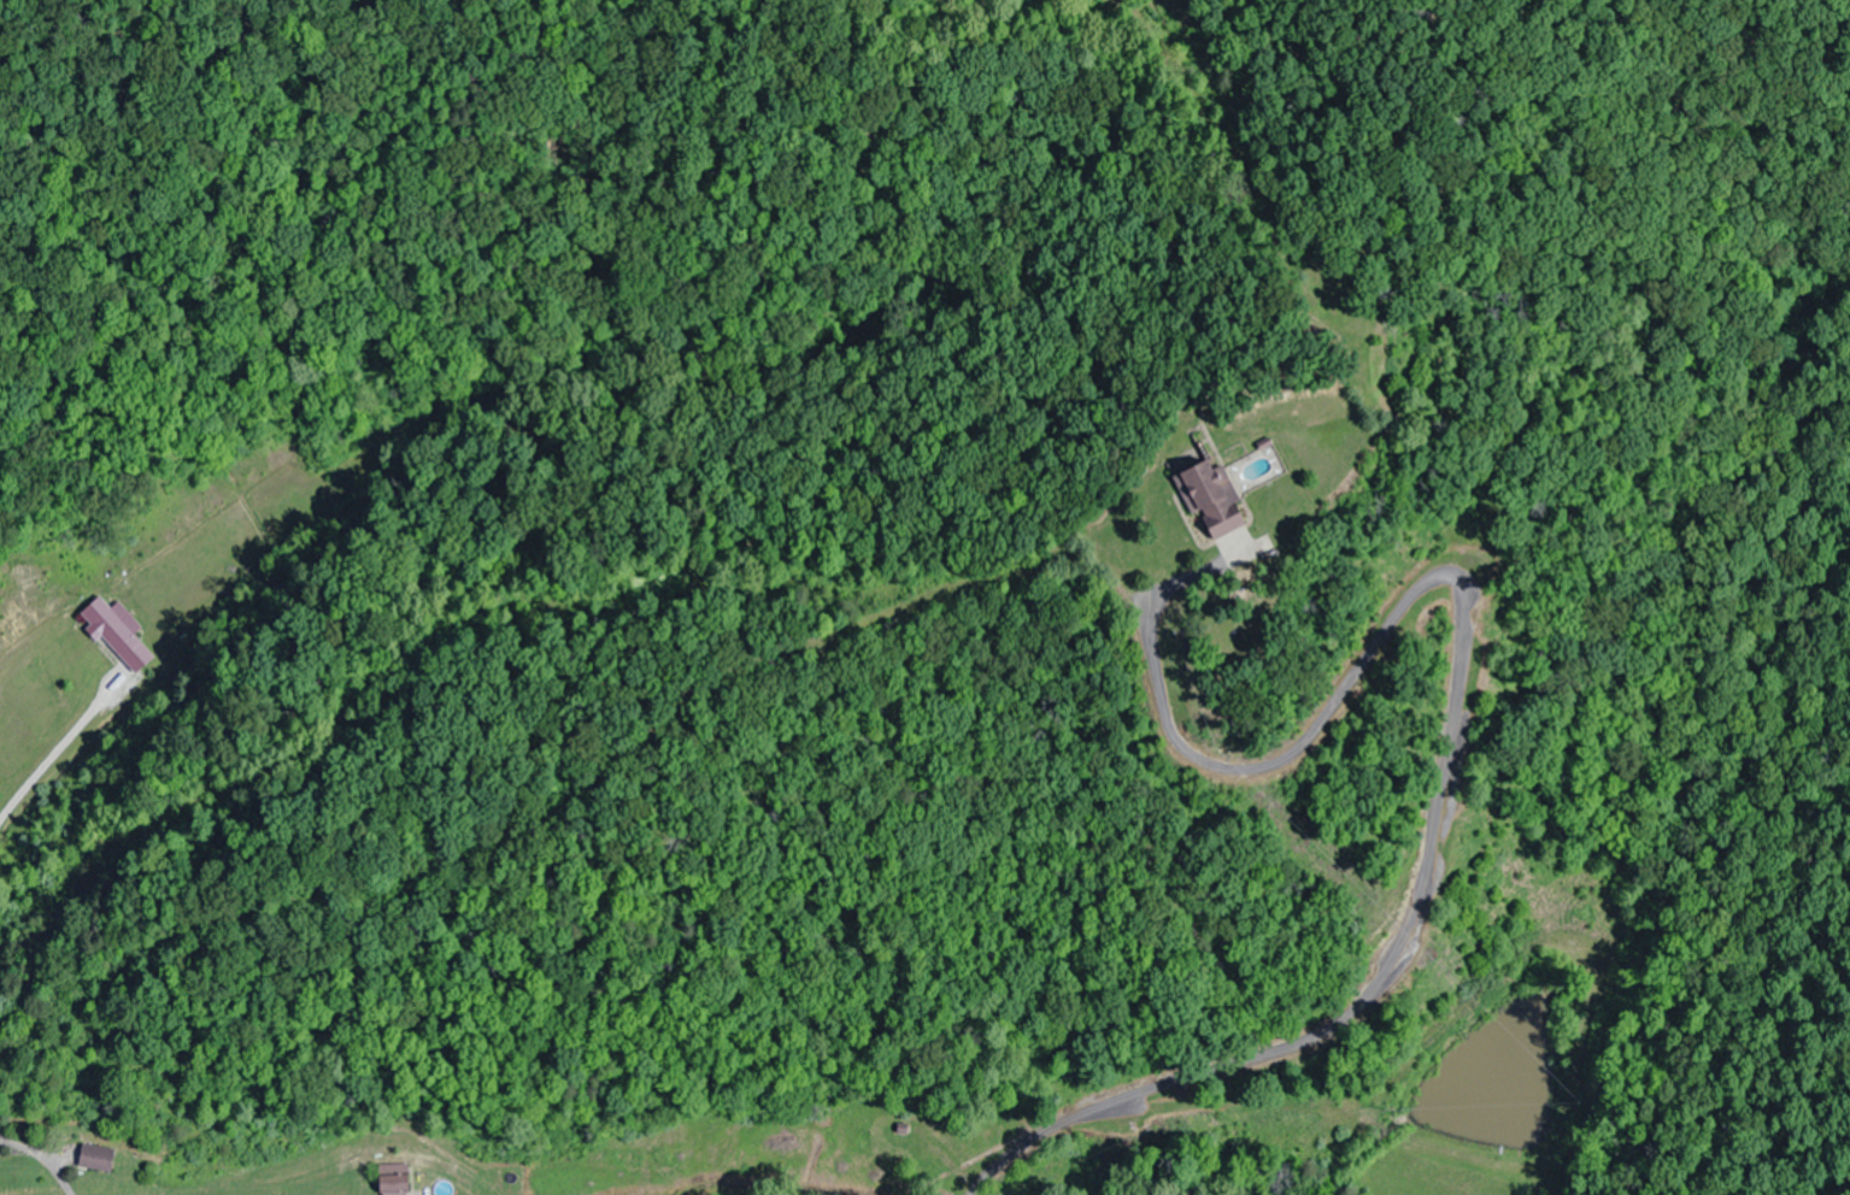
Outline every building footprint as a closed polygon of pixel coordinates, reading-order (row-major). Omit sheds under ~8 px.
[(1244,525),(1212,457),(1175,474),(1206,542),(1244,525)] [(153,656),(99,595),(80,613),(91,625),(85,630),(95,641),(100,636),(134,673),(153,656)] [(114,1150),(82,1144),(78,1168),(110,1173),(114,1150)] [(379,1194),(408,1194),(408,1174),(379,1174),(379,1194)]
